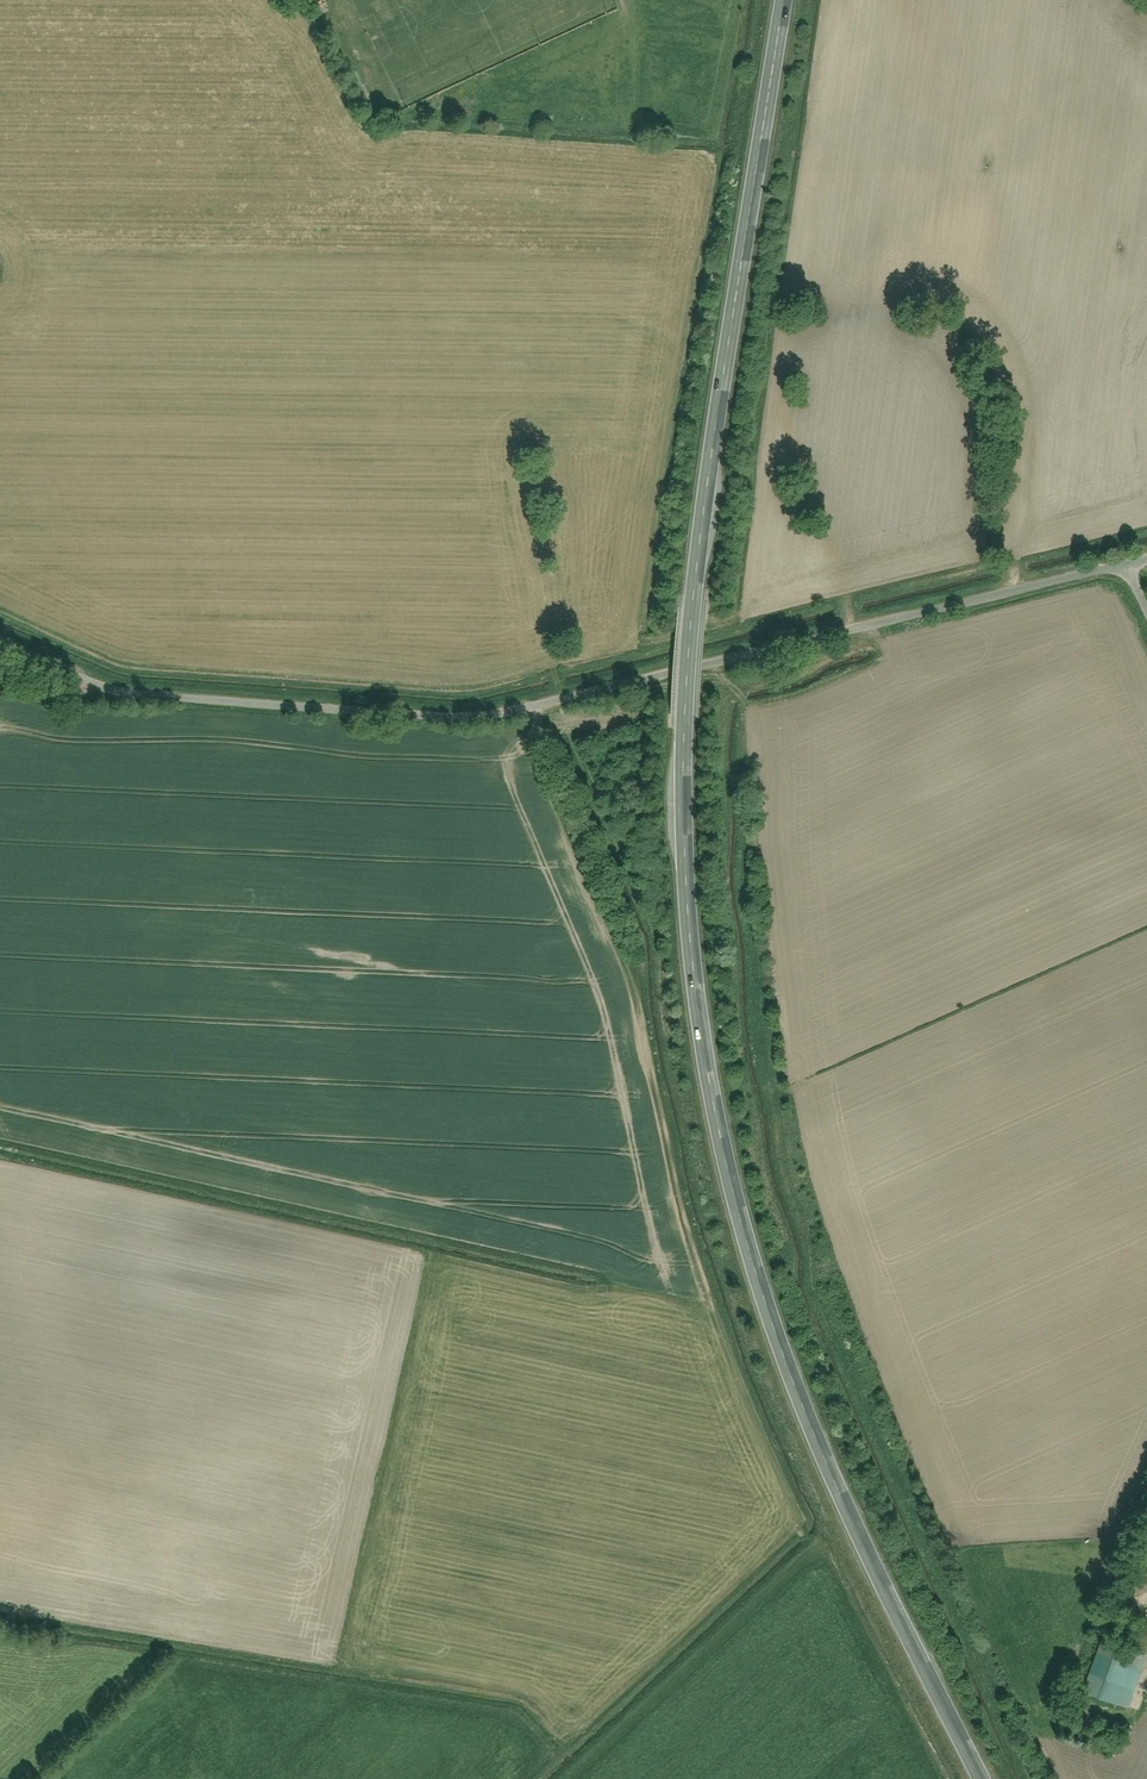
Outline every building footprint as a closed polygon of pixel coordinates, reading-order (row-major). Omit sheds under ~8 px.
[(1126,1702),(1144,1643),(1094,1628),(1076,1687),(1126,1702)]
